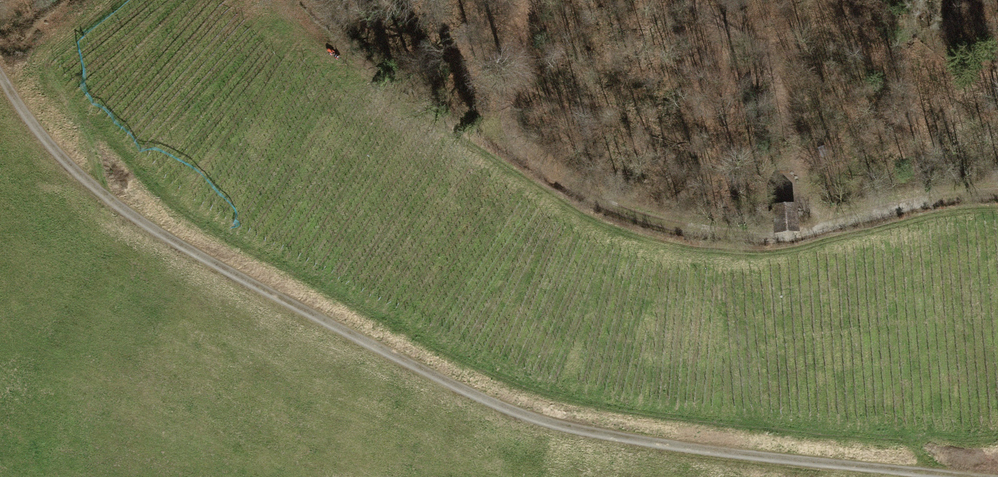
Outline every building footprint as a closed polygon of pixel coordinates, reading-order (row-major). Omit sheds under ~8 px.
[(798,206),(773,208),(775,239),(800,238),(798,206)]
